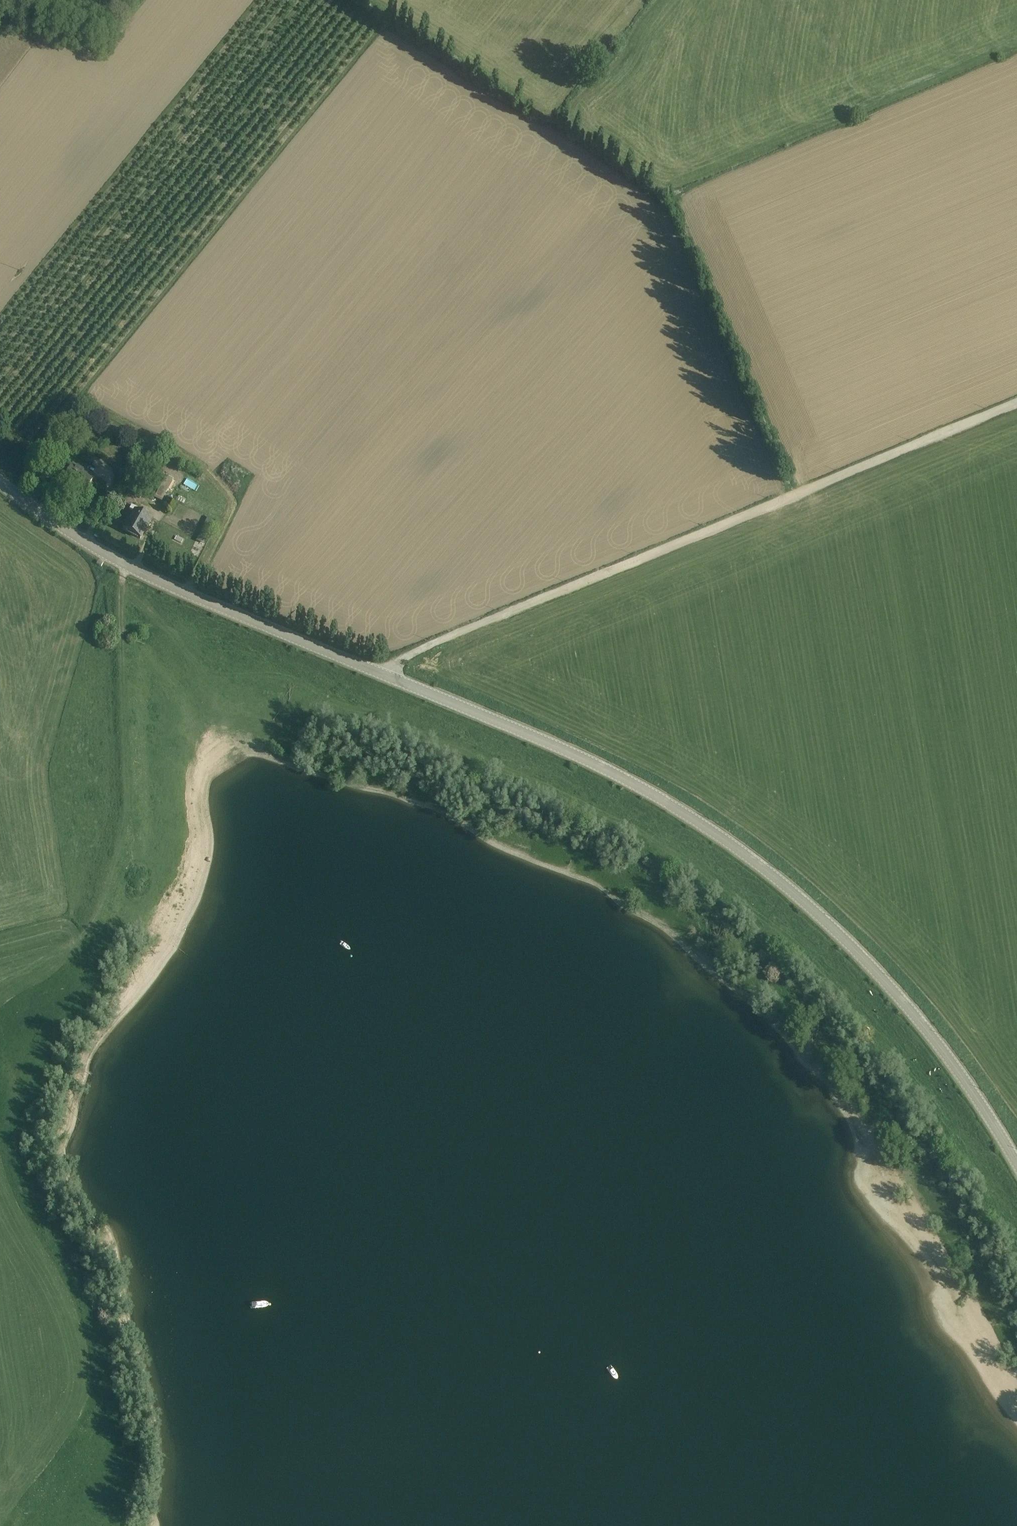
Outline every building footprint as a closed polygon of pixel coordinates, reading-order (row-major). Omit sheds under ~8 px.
[(94,483),(73,470),(64,485),(85,497),(94,483)] [(165,477),(160,486),(173,491),(177,482),(165,477)] [(150,521),(135,512),(124,532),(139,540),(150,521)]
